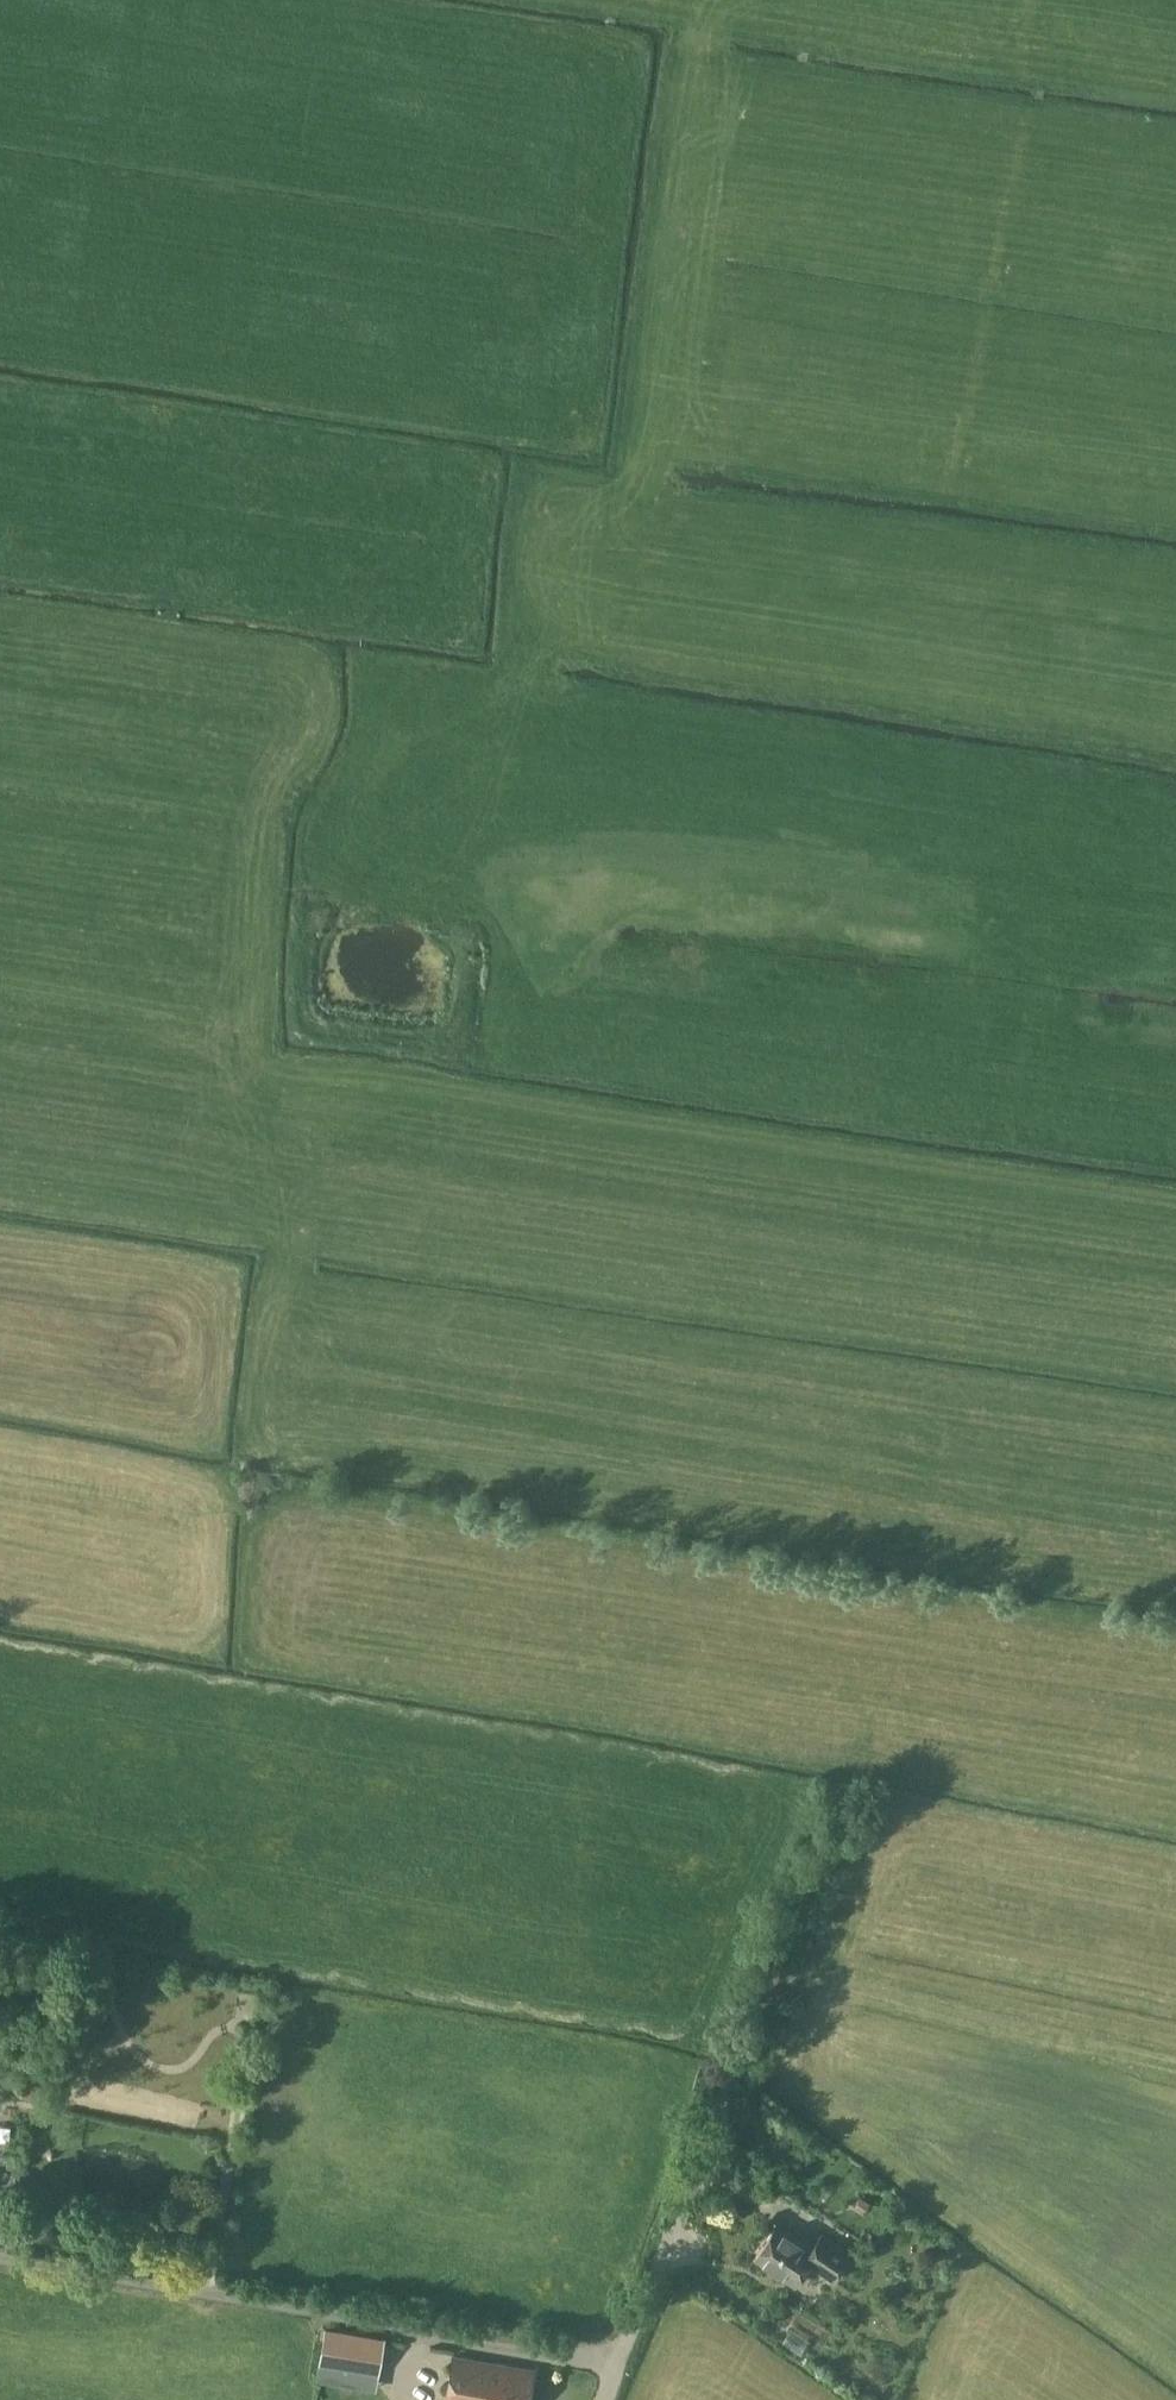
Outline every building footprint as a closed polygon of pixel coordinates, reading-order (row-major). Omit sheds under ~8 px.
[(8,1948),(0,1947),(0,1992),(8,1948)] [(860,2198),(853,2207),(863,2214),(869,2205),(860,2198)] [(810,2248),(777,2224),(756,2257),(793,2281),(805,2260),(831,2279),(848,2254),(821,2235),(810,2248)] [(379,2373),(385,2339),(327,2329),(321,2363),(379,2373)] [(534,2369),(452,2355),(444,2399),(528,2399),(534,2369)]
